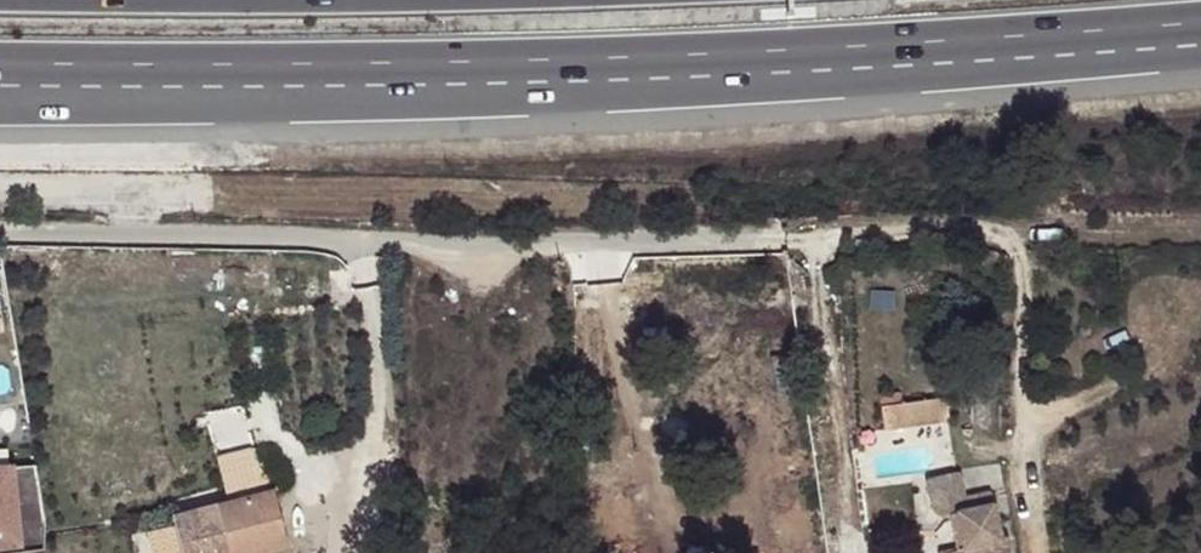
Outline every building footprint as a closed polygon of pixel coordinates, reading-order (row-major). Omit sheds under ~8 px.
[(907,390),(885,394),(887,406),(891,430),(957,420),(952,395),(909,402),(907,390)] [(211,414),(221,447),(251,438),(241,405),(211,414)] [(231,486),(275,480),(270,446),(226,452),(231,486)] [(9,492),(4,492),(6,522),(39,521),(35,471),(24,471),(23,465),(5,467),(6,475),(8,475),(9,492)] [(933,485),(935,511),(951,521),(959,520),(965,552),(1006,552),(1006,551),(1001,551),(995,503),(968,506),(965,481),(933,485)] [(224,500),(236,552),(266,552),(290,548),(278,488),(224,500)] [(951,521),(956,552),(965,552),(959,520),(951,521)] [(141,531),(145,552),(185,552),(181,525),(141,531)]
